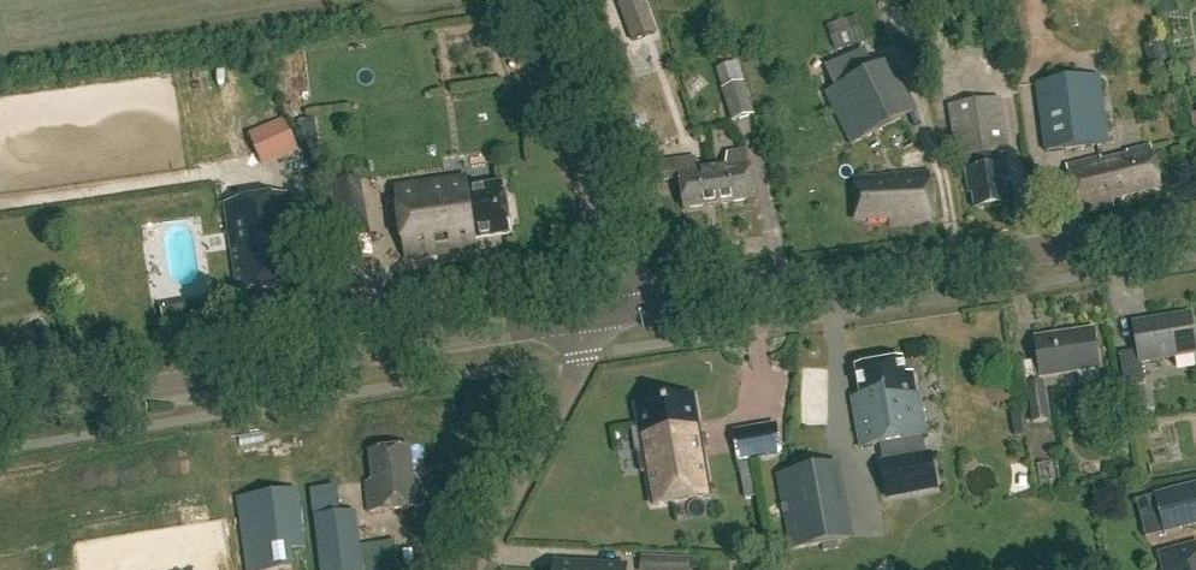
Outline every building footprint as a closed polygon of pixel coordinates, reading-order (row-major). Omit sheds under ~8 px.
[(863,41),(858,28),(830,38),(835,52),(863,41)] [(1171,40),(1156,46),(1162,64),(1178,58),(1171,40)] [(873,69),(862,49),(825,68),(836,88),(823,95),(849,146),(918,112),(891,60),(873,69)] [(1108,143),(1099,76),(1040,85),(1049,152),(1108,143)] [(755,116),(745,83),(723,89),(733,123),(755,116)] [(1007,153),(1000,99),(947,107),(955,161),(1007,153)] [(271,172),(301,149),(280,121),(249,144),(271,172)] [(1160,188),(1150,148),(1066,168),(1077,217),(1114,209),(1112,199),(1160,188)] [(726,170),(715,171),(720,207),(754,202),(748,153),(729,155),(726,170)] [(685,211),(720,207),(715,171),(703,173),(697,159),(657,164),(659,182),(681,180),(685,211)] [(1001,170),(1001,166),(962,172),(966,195),(968,195),(971,210),(1006,204),(1003,183),(1007,182),(1005,169),(1001,170)] [(931,225),(930,174),(853,180),(854,221),(889,221),(890,227),(931,225)] [(346,179),(353,214),(377,210),(370,175),(346,179)] [(466,190),(465,181),(394,191),(404,261),(477,250),(476,242),(508,238),(500,185),(466,190)] [(298,256),(289,195),(223,205),(237,295),(296,286),(292,257),(298,256)] [(1190,314),(1134,323),(1139,351),(1120,354),(1125,388),(1145,385),(1142,362),(1195,353),(1195,349),(1190,314)] [(1027,389),(1033,423),(1049,420),(1042,378),(1100,369),(1094,330),(1036,339),(1039,362),(1023,364),(1027,389)] [(889,488),(935,480),(921,395),(918,395),(914,374),(906,375),(904,360),(859,368),(864,396),(853,398),(862,447),(882,444),(889,488)] [(710,496),(693,396),(636,406),(644,452),(638,453),(642,474),(647,473),(653,505),(710,496)] [(776,423),(732,430),(737,461),(781,455),(776,423)] [(1040,454),(1059,453),(1057,427),(1038,429),(1040,454)] [(415,475),(412,447),(371,452),(375,480),(368,481),(372,513),(428,506),(424,474),(415,475)] [(800,569),(862,569),(844,465),(784,475),(800,569)] [(1154,497),(1162,525),(1195,516),(1195,486),(1154,497)] [(335,488),(308,492),(321,569),(392,569),(398,569),(394,541),(360,547),(355,512),(339,515),(335,488)] [(298,490),(237,499),(246,569),(292,569),(290,551),(306,549),(298,490)] [(1192,544),(1157,553),(1161,569),(1195,569),(1195,558),(1192,544)] [(641,555),(640,569),(687,569),(688,557),(641,555)]
